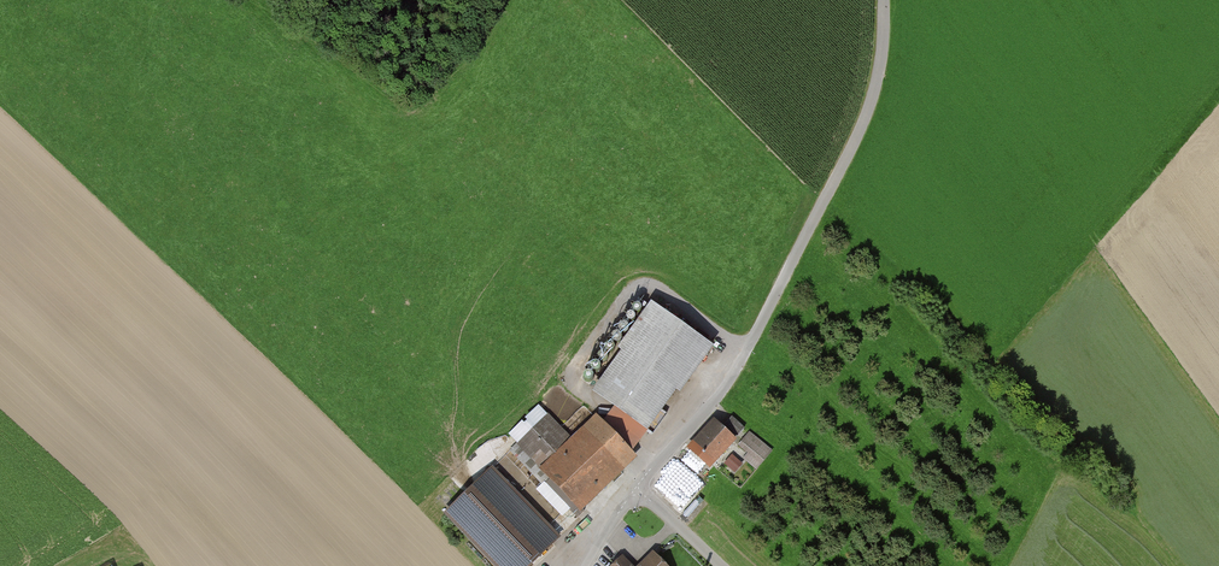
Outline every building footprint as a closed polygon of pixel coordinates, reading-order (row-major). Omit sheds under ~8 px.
[(646,433),(706,343),(643,300),(582,390),(646,433)] [(533,470),(574,511),(630,455),(590,414),(568,435),(545,412),(514,442),(538,465),(533,470)] [(745,426),(732,415),(725,424),(738,434),(745,426)] [(736,437),(715,417),(689,444),(711,464),(736,437)] [(773,450),(749,430),(738,444),(747,452),(742,457),(757,469),(773,450)] [(743,462),(732,453),(725,462),(735,471),(743,462)] [(437,510),(489,565),(524,565),(551,541),(483,468),(437,510)] [(653,550),(636,565),(624,553),(610,565),(669,565),(653,550)]
